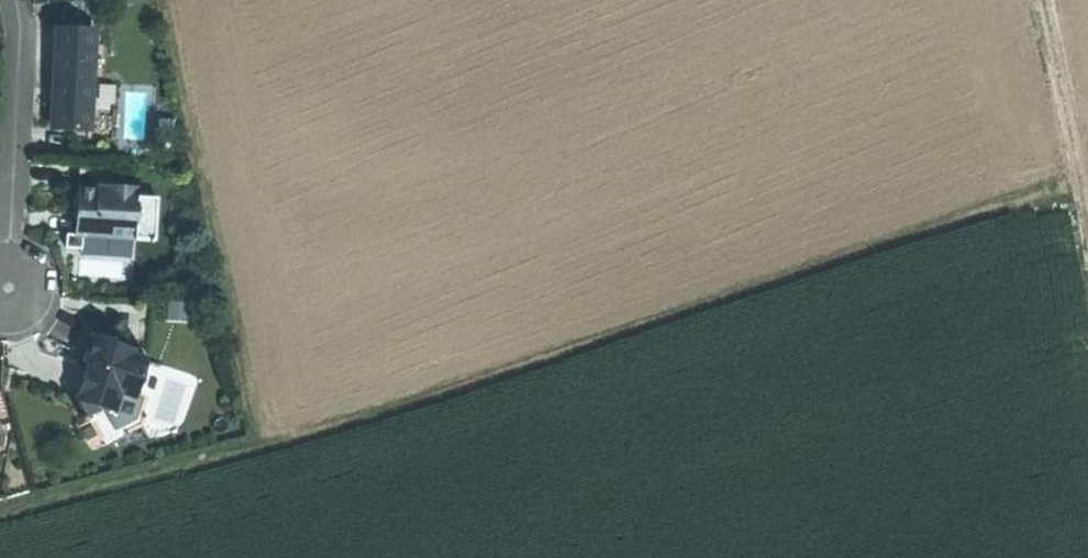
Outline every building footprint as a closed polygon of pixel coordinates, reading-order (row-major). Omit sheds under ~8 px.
[(54,82),(52,131),(84,132),(89,32),(57,30),(54,82)] [(113,106),(114,83),(97,82),(96,105),(113,106)] [(127,239),(132,240),(135,189),(106,188),(105,193),(75,192),(75,195),(70,199),(70,209),(74,213),(73,226),(73,237),(78,237),(127,239)] [(132,399),(144,361),(129,356),(119,353),(116,347),(108,344),(109,341),(90,335),(86,348),(81,363),(85,364),(73,402),(76,403),(85,418),(99,410),(103,412),(109,391),(117,394),(132,399)] [(130,351),(116,347),(119,353),(129,356),(130,351)] [(111,414),(117,394),(109,391),(103,412),(111,414)]
